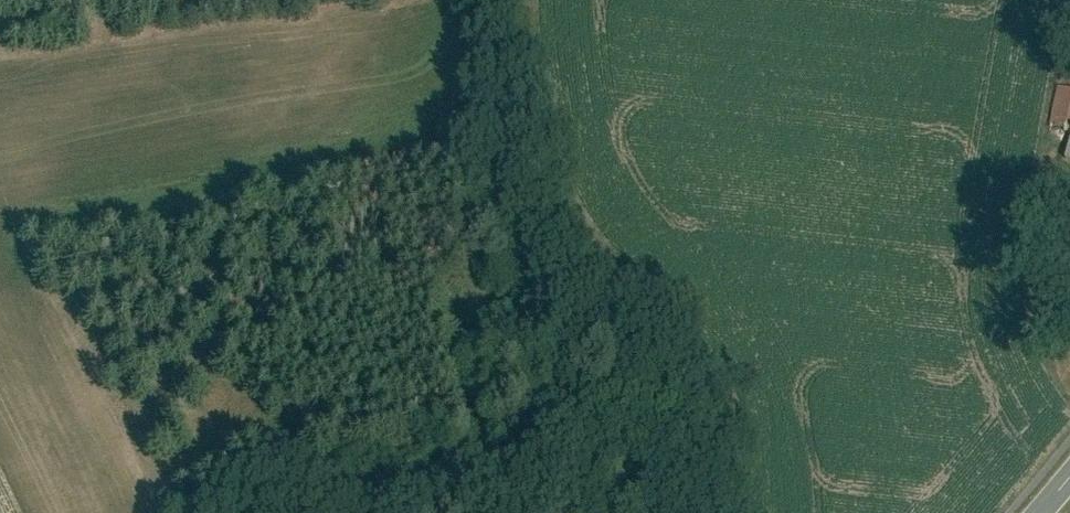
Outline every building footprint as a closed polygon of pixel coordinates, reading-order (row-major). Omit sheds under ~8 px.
[(1059,86),(1048,124),(1069,131),(1069,89),(1059,86)]
